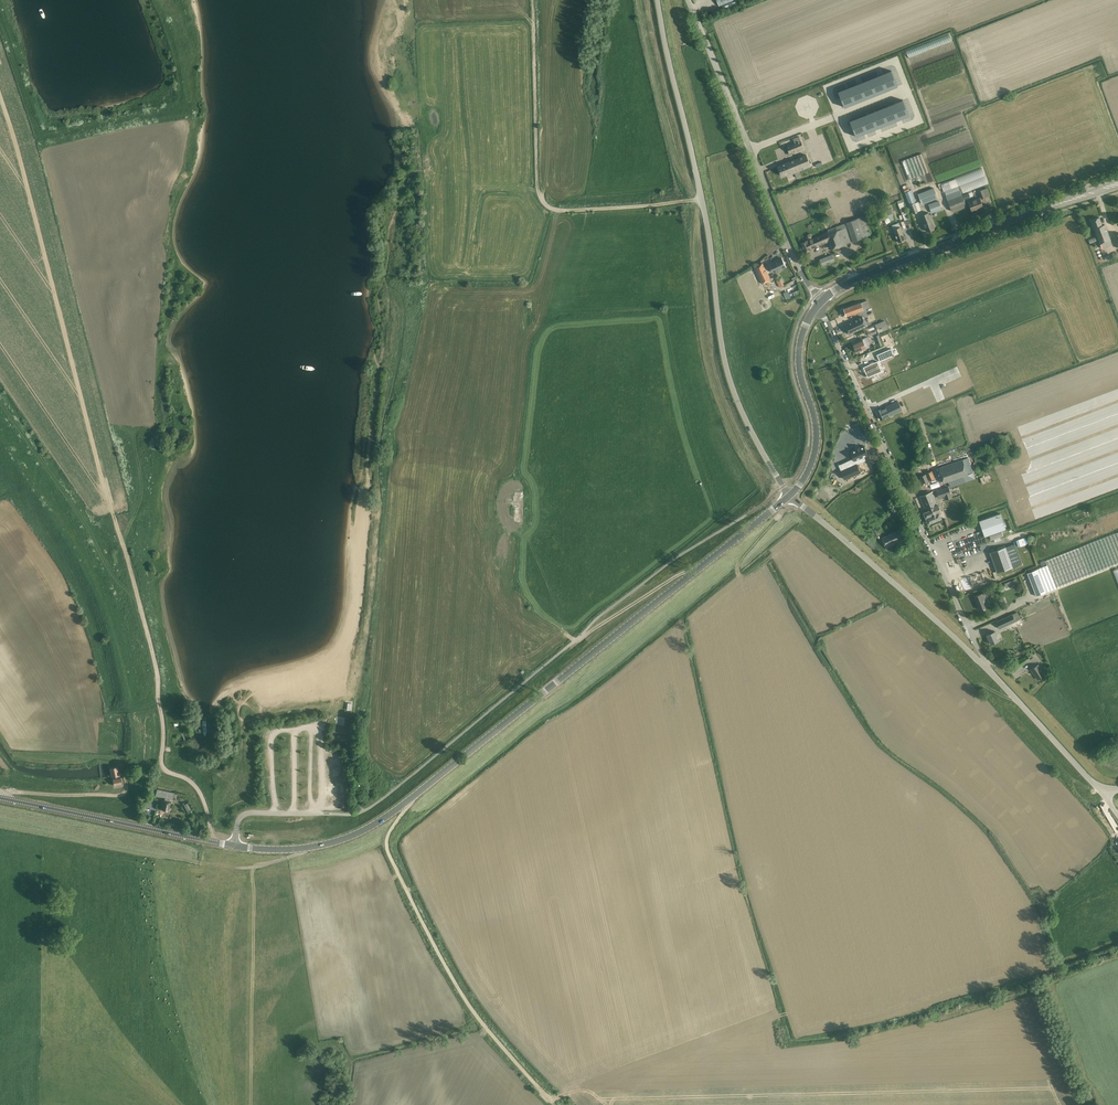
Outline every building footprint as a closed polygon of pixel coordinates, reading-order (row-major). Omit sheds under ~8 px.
[(891,71),(880,75),(886,91),(897,87),(891,71)] [(880,75),(869,80),(876,95),(886,91),(880,75)] [(869,80),(859,84),(865,100),(876,95),(869,80)] [(859,84),(848,88),(854,104),(865,100),(859,84)] [(848,88),(838,92),(844,108),(854,104),(848,88)] [(902,99),(891,104),(897,119),(908,115),(902,99)] [(891,104),(881,108),(887,123),(897,119),(891,104)] [(881,108),(870,112),(876,128),(887,123),(881,108)] [(870,112),(859,116),(866,132),(876,128),(870,112)] [(859,116),(849,120),(855,136),(866,132),(859,116)] [(835,125),(806,135),(814,157),(842,148),(835,125)] [(795,143),(786,146),(789,154),(804,148),(799,136),(793,139),(795,143)] [(900,148),(917,144),(916,138),(899,142),(900,148)] [(922,153),(902,161),(909,180),(915,177),(916,180),(920,179),(919,176),(929,172),(922,153)] [(794,173),(797,172),(811,166),(807,155),(789,162),(794,173)] [(794,173),(789,162),(778,166),(781,176),(790,172),(791,174),(794,173)] [(983,169),(941,182),(946,198),(988,185),(983,169)] [(907,185),(903,186),(913,214),(921,211),(918,202),(915,203),(914,199),(915,199),(912,190),(909,191),(907,185)] [(922,204),(938,198),(933,187),(918,193),(922,204)] [(981,199),(987,197),(984,189),(978,191),(981,199)] [(948,200),(952,211),(966,206),(962,195),(948,200)] [(972,211),(983,207),(980,198),(969,202),(972,211)] [(939,201),(928,204),(932,213),(942,210),(939,201)] [(905,221),(909,219),(903,202),(898,204),(905,221)] [(890,208),(889,205),(883,208),(884,211),(883,211),(886,218),(888,217),(890,222),(896,219),(892,208),(890,208)] [(928,212),(921,215),(927,232),(934,229),(928,212)] [(1091,221),(1100,245),(1102,249),(1112,245),(1110,241),(1111,241),(1104,224),(1102,225),(1099,218),(1091,221)] [(848,243),(844,233),(849,232),(846,223),(827,230),(828,232),(812,239),(811,237),(807,239),(807,240),(801,243),(804,251),(829,241),(832,249),(848,243)] [(905,240),(900,226),(899,223),(892,225),(898,242),(905,240)] [(822,265),(834,261),(832,254),(819,259),(822,265)] [(773,272),(786,266),(782,258),(769,264),(773,272)] [(762,263),(754,267),(763,284),(771,280),(762,263)] [(781,278),(776,280),(780,288),(784,286),(781,278)] [(846,316),(864,310),(869,308),(866,300),(844,308),(846,316)] [(848,333),(849,334),(867,326),(863,317),(844,325),(845,327),(848,333)] [(875,323),(877,329),(881,327),(882,331),(888,329),(885,320),(875,323)] [(857,352),(866,348),(869,347),(865,337),(853,343),(857,352)] [(877,354),(879,361),(893,355),(891,348),(877,354)] [(877,361),(863,367),(867,377),(881,371),(877,361)] [(881,420),(902,410),(898,401),(885,407),(885,408),(881,410),(881,408),(876,410),(881,420)] [(853,423),(844,426),(847,433),(855,430),(853,423)] [(1008,434),(1000,437),(1007,452),(1014,449),(1008,434)] [(857,463),(846,468),(849,475),(864,469),(860,462),(864,461),(862,457),(872,452),(868,443),(864,445),(863,444),(859,446),(860,447),(855,449),(858,456),(854,457),(857,463)] [(827,466),(829,471),(848,463),(844,451),(835,455),(838,462),(827,466)] [(982,468),(983,468),(984,468),(986,467),(987,467),(988,466),(989,465),(990,464),(990,463),(991,461),(991,460),(991,459),(990,457),(990,456),(989,455),(988,454),(987,453),(986,452),(984,452),(983,452),(982,452),(980,452),(979,453),(978,454),(977,455),(976,456),(976,457),(975,459),(975,460),(975,461),(976,463),(976,464),(977,465),(978,466),(979,467),(980,467),(982,468)] [(943,483),(948,481),(950,487),(975,479),(968,458),(963,459),(938,467),(943,483)] [(842,490),(852,486),(845,470),(836,475),(842,490)] [(932,471),(926,473),(929,481),(935,478),(932,471)] [(925,474),(920,476),(923,484),(929,481),(925,474)] [(936,491),(938,498),(944,496),(945,500),(952,497),(951,494),(949,487),(936,491)] [(926,510),(926,511),(924,512),(928,523),(941,518),(939,512),(941,511),(938,504),(937,503),(932,491),(919,496),(925,510),(926,510)] [(985,537),(1006,529),(1010,528),(1007,521),(1003,522),(1000,513),(979,521),(985,537)] [(874,518),(867,521),(870,526),(876,523),(874,518)] [(877,527),(872,530),(875,537),(880,534),(877,527)] [(886,548),(905,538),(900,529),(881,538),(882,539),(885,546),(885,545),(886,548)] [(1045,561),(1047,565),(1037,569),(1034,570),(1033,569),(1028,571),(1028,572),(1027,573),(1036,596),(1046,592),(1117,563),(1117,533),(1045,561)] [(866,542),(870,547),(872,548),(876,544),(870,538),(866,542)] [(990,552),(997,572),(1013,567),(1006,546),(990,552)] [(992,580),(989,571),(983,574),(982,572),(968,578),(967,577),(960,580),(964,591),(971,589),(971,587),(978,584),(980,587),(986,585),(985,583),(992,580)] [(983,593),(975,596),(978,602),(976,603),(979,609),(982,608),(984,610),(988,605),(986,604),(984,598),(985,598),(983,593)] [(1012,614),(996,621),(999,629),(1020,619),(1017,612),(1012,614)] [(986,634),(991,644),(999,641),(994,631),(986,634)] [(1030,659),(1029,658),(1033,656),(1030,653),(1021,659),(1020,658),(1015,662),(1019,667),(1030,659)] [(1038,664),(1031,669),(1038,679),(1045,675),(1038,664)] [(336,725),(345,725),(345,717),(336,716),(336,725)] [(118,766),(110,768),(112,777),(120,775),(118,766)] [(116,778),(113,779),(115,785),(122,784),(120,777),(116,778)] [(169,798),(173,799),(175,793),(157,789),(156,796),(165,798),(165,800),(162,800),(161,803),(163,804),(162,809),(169,811),(171,802),(168,801),(169,798)]
